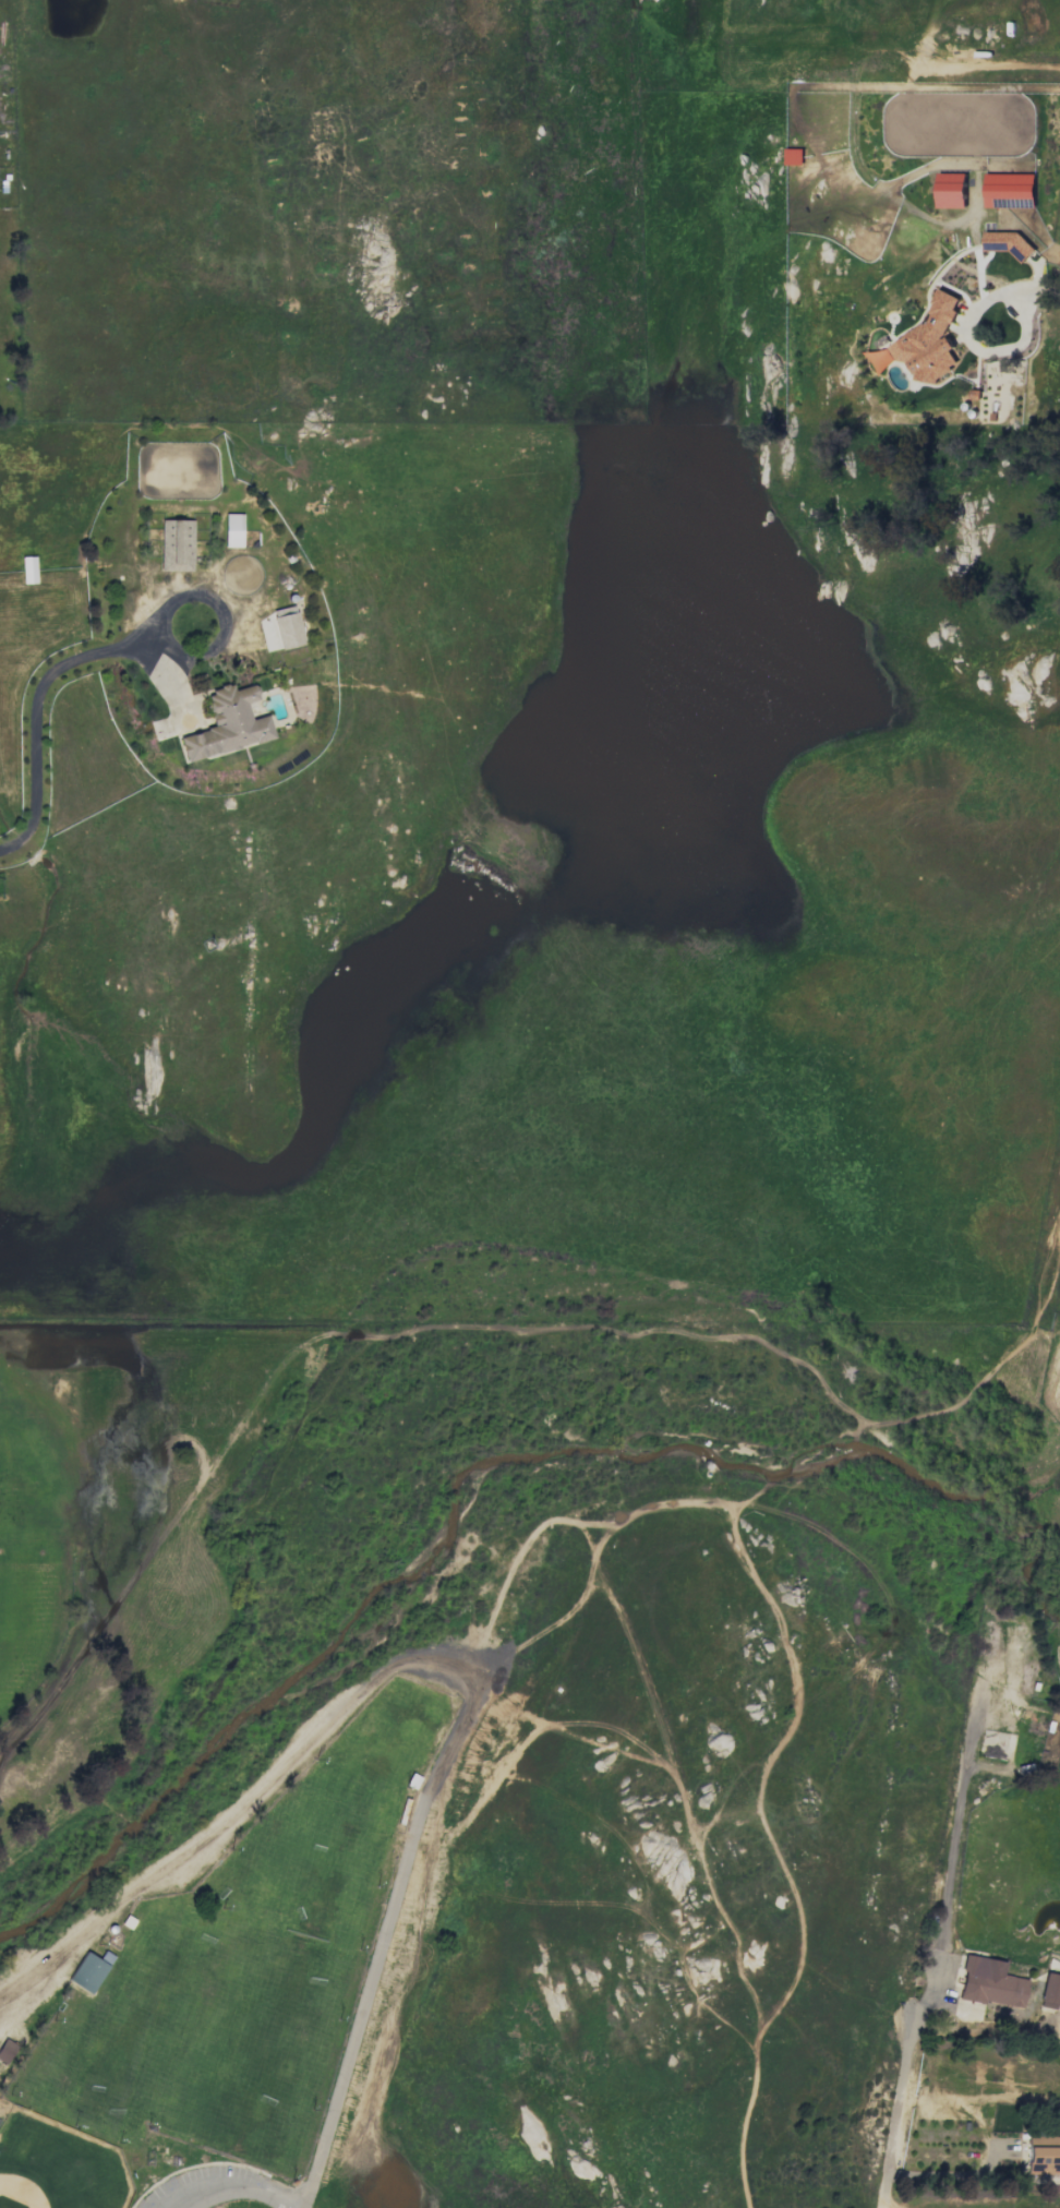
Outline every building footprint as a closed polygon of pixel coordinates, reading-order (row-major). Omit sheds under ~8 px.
[(803,148),(784,148),(784,164),(802,165),(803,148)] [(966,173),(938,173),(937,207),(966,207),(966,173)] [(1034,207),(1034,174),(984,173),(984,207),(1034,207)] [(983,253),(1029,254),(1030,233),(984,231),(983,253)] [(920,325),(869,355),(878,369),(884,372),(888,365),(898,359),(908,364),(917,378),(929,385),(939,378),(940,376),(950,370),(956,360),(951,352),(954,346),(947,335),(949,324),(952,322),(958,313),(955,308),(960,299),(942,288),(920,325)] [(242,514),(225,513),(224,546),(241,547),(242,514)] [(193,520),(160,519),(160,571),(192,571),(193,520)] [(22,583),(36,583),(35,556),(21,556),(22,583)] [(295,608),(257,617),(266,652),(304,643),(295,608)] [(184,761),(274,738),(267,715),(251,719),(246,703),(259,699),(255,683),(231,690),(230,685),(205,692),(214,727),(178,736),(184,761)] [(113,1956),(104,1950),(98,1959),(84,1951),(66,1980),(90,1994),(113,1956)] [(1005,1961),(966,1954),(958,1997),(1021,2008),(1027,1979),(1002,1975),(1005,1961)] [(1043,1973),(1040,2007),(1057,2009),(1058,1996),(1059,1996),(1059,1975),(1043,1973)] [(7,2064),(16,2044),(2,2038),(0,2043),(0,2061),(7,2064)] [(1026,2147),(1027,2169),(1059,2167),(1058,2146),(1026,2147)]
